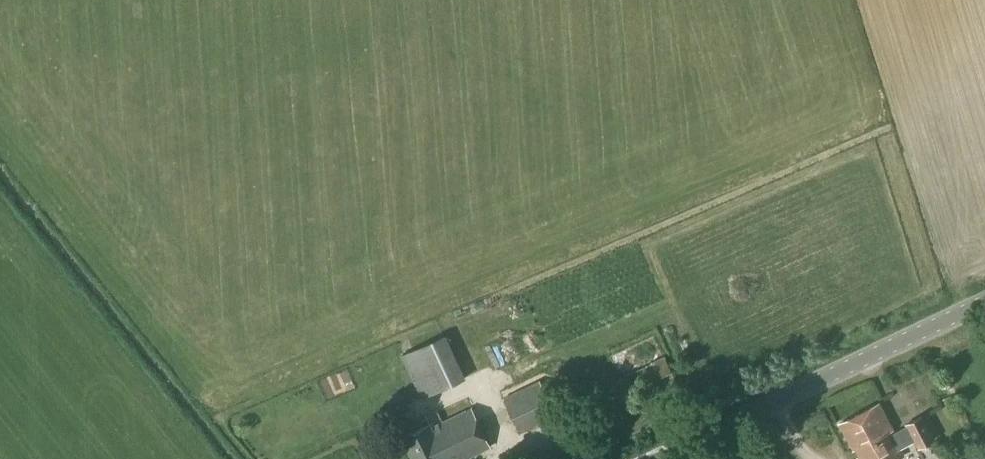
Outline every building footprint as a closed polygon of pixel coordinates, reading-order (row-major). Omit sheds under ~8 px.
[(421,400),(466,379),(445,335),(401,356),(421,400)] [(582,411),(674,373),(664,357),(574,396),(582,411)] [(520,433),(556,415),(540,382),(502,399),(520,433)] [(891,433),(893,432),(879,404),(840,425),(854,452),(856,451),(859,457),(857,458),(858,458),(899,458),(903,456),(898,446),(913,438),(919,448),(934,441),(922,418),(907,426),(908,428),(893,436),(891,433)] [(471,407),(442,421),(437,411),(425,417),(429,424),(402,437),(413,458),(468,458),(490,449),(471,407)] [(399,430),(417,421),(411,409),(393,417),(399,430)] [(974,450),(948,458),(977,458),(974,450)]
